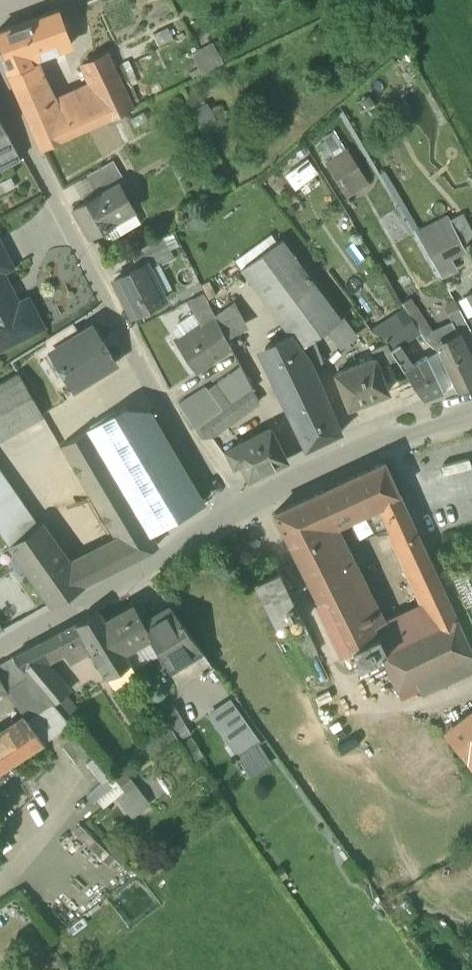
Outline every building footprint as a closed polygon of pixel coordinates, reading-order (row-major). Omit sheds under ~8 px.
[(0,34),(0,52),(3,59),(9,74),(30,67),(23,52),(58,39),(49,15),(0,34)] [(205,60),(216,54),(210,45),(198,50),(192,59),(198,68),(205,60)] [(216,54),(205,60),(198,68),(202,75),(210,70),(210,69),(221,63),(216,54)] [(108,55),(81,67),(97,102),(75,112),(84,132),(132,110),(108,55)] [(30,67),(9,74),(16,89),(36,81),(31,67),(30,67)] [(61,118),(41,79),(36,81),(16,89),(43,150),(62,142),(53,122),(61,118)] [(206,103),(194,110),(207,133),(225,123),(217,110),(212,113),(206,103)] [(61,118),(53,122),(62,142),(84,132),(75,112),(61,118)] [(23,159),(0,119),(0,171),(23,159)] [(345,196),(368,182),(336,129),(313,143),(345,196)] [(113,161),(87,175),(98,195),(118,184),(119,185),(125,182),(113,161)] [(98,195),(72,210),(89,238),(134,211),(119,185),(118,184),(98,195)] [(461,227),(455,230),(460,241),(466,238),(461,227)] [(455,230),(438,238),(448,258),(465,250),(460,241),(455,230)] [(289,339),(299,350),(326,330),(341,319),(282,238),(276,242),(270,234),(236,259),(287,336),(289,339)] [(131,255),(138,269),(146,265),(150,272),(174,259),(162,237),(131,255)] [(1,271),(10,267),(0,247),(0,271),(1,271)] [(138,269),(114,281),(132,316),(164,300),(150,272),(146,265),(138,269)] [(0,271),(0,349),(42,328),(29,301),(18,306),(14,298),(11,299),(7,290),(10,289),(1,271),(0,271)] [(197,284),(186,290),(192,300),(203,294),(197,284)] [(203,294),(192,300),(198,310),(193,313),(199,327),(215,316),(214,314),(203,294)] [(214,314),(215,316),(226,338),(247,327),(233,301),(214,314)] [(415,324),(402,303),(387,314),(391,319),(379,326),(381,330),(377,336),(386,343),(391,351),(399,346),(399,347),(407,342),(401,333),(415,324)] [(466,322),(459,310),(448,315),(452,322),(459,339),(471,334),(466,322)] [(199,327),(188,334),(188,333),(175,342),(195,373),(231,349),(226,338),(215,316),(199,327)] [(341,319),(326,330),(340,349),(358,337),(343,317),(341,319)] [(460,342),(459,339),(452,322),(429,333),(438,352),(460,342)] [(72,323),(43,341),(51,353),(80,335),(72,323)] [(415,324),(401,333),(407,342),(421,332),(415,324)] [(115,365),(92,328),(80,335),(51,353),(74,390),(115,365)] [(258,351),(290,415),(326,401),(309,360),(299,350),(289,339),(287,336),(258,351)] [(438,352),(452,383),(456,391),(471,384),(471,369),(460,342),(438,352)] [(371,349),(375,359),(377,367),(385,364),(397,359),(391,351),(386,343),(371,349)] [(435,373),(426,358),(412,366),(406,357),(410,354),(407,350),(403,353),(399,347),(399,346),(391,351),(397,359),(423,402),(443,394),(441,387),(435,373)] [(438,352),(426,358),(435,373),(441,387),(452,383),(438,352)] [(377,367),(375,359),(335,375),(348,409),(388,394),(384,384),(392,381),(385,364),(377,367)] [(240,367),(223,378),(238,399),(251,389),(240,367)] [(0,384),(0,441),(42,415),(19,373),(0,384)] [(195,431),(223,410),(206,388),(179,405),(195,431)] [(258,404),(251,389),(238,399),(223,410),(195,431),(201,440),(212,438),(258,404)] [(326,401),(290,415),(305,452),(340,435),(326,401)] [(124,409),(87,431),(149,535),(149,534),(202,504),(148,412),(124,410),(124,409)] [(149,535),(87,431),(62,445),(119,542),(86,558),(97,577),(132,560),(157,547),(149,534),(149,535)] [(270,431),(227,452),(234,466),(240,463),(249,480),(285,462),(270,431)] [(384,465),(322,493),(336,524),(379,504),(398,496),(384,465)] [(0,474),(0,530),(22,515),(27,512),(0,474)] [(336,524),(322,493),(275,515),(299,563),(336,547),(331,536),(327,528),(336,524)] [(398,496),(379,504),(397,544),(416,535),(398,496)] [(0,530),(11,547),(12,546),(33,531),(22,515),(0,530)] [(86,558),(67,567),(39,528),(38,527),(33,531),(12,546),(53,603),(97,577),(86,558)] [(347,544),(340,531),(331,536),(336,547),(337,549),(347,544)] [(471,656),(416,535),(397,544),(436,629),(422,636),(440,671),(453,665),(471,656)] [(336,547),(299,563),(318,601),(315,602),(342,661),(354,654),(360,666),(382,656),(386,655),(385,653),(353,585),(345,564),(337,549),(336,547)] [(278,572),(257,583),(276,623),(298,613),(278,572)] [(134,606),(105,622),(124,653),(150,638),(152,637),(144,623),(134,606)] [(201,650),(171,607),(158,615),(170,634),(165,637),(153,643),(158,652),(176,681),(198,667),(191,656),(201,650)] [(107,679),(131,664),(124,653),(105,622),(99,612),(54,637),(70,663),(89,653),(104,680),(107,679)] [(170,634),(158,615),(144,623),(152,637),(150,638),(153,643),(165,637),(170,634)] [(317,653),(304,626),(292,632),(306,659),(317,653)] [(404,688),(416,682),(440,671),(422,636),(385,653),(386,655),(382,656),(398,690),(404,688)] [(150,638),(124,653),(131,664),(133,667),(134,666),(158,652),(153,643),(150,638)] [(39,645),(13,659),(25,673),(42,663),(42,662),(48,659),(39,645)] [(201,650),(191,656),(198,667),(209,660),(201,650)] [(453,665),(459,678),(471,672),(471,656),(453,665)] [(13,658),(0,666),(0,680),(7,692),(5,692),(26,720),(43,742),(44,741),(68,725),(53,706),(43,695),(25,673),(13,659),(13,658)] [(209,660),(198,667),(203,674),(213,667),(209,660)] [(42,663),(25,673),(43,695),(58,682),(42,663)] [(138,672),(134,666),(133,667),(131,664),(107,679),(112,688),(138,672)] [(440,671),(416,682),(421,693),(422,696),(448,683),(441,670),(440,671)] [(58,682),(43,695),(53,706),(64,697),(59,683),(58,682)] [(409,699),(421,693),(416,682),(404,688),(409,699)] [(80,715),(65,697),(64,697),(53,706),(68,725),(69,725),(69,724),(80,715)] [(231,701),(208,717),(237,758),(260,742),(231,701)] [(163,711),(171,725),(177,735),(186,729),(179,717),(172,706),(163,711)] [(469,762),(471,760),(471,715),(447,734),(469,762)] [(26,720),(0,737),(0,770),(43,742),(26,720)] [(150,758),(179,738),(177,735),(171,725),(141,745),(150,758)] [(109,776),(94,757),(86,763),(102,783),(106,780),(109,776)] [(125,775),(117,781),(124,791),(132,784),(125,775)] [(102,783),(87,795),(93,803),(112,787),(106,780),(102,783)] [(134,789),(119,801),(131,816),(146,804),(134,789)]
